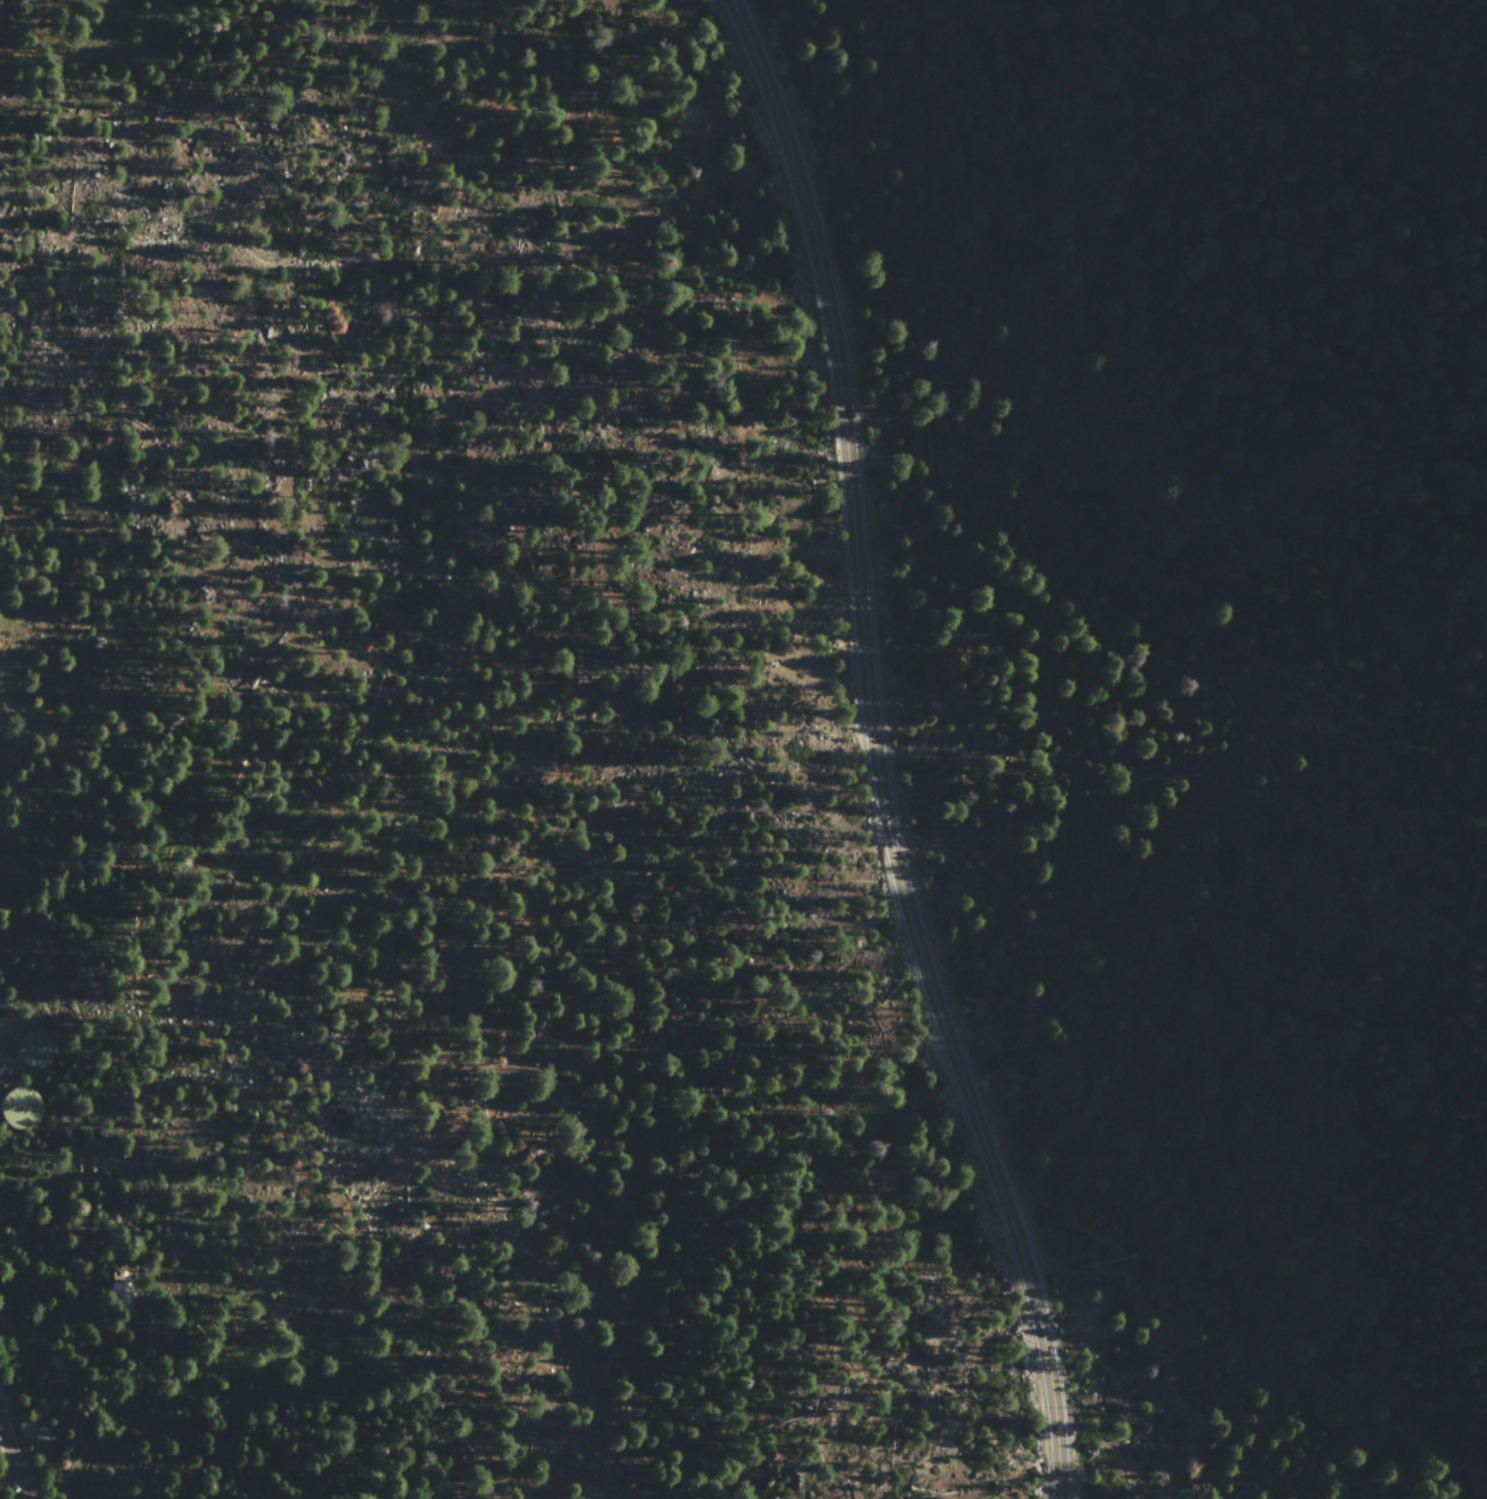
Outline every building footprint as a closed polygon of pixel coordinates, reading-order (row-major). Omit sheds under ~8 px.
[(32,1030),(44,1032),(53,1040),(55,1052),(50,1063),(39,1069),(27,1067),(18,1059),(16,1047),(21,1036),(32,1030)] [(8,1130),(0,1121),(0,1098),(2,1094),(14,1088),(28,1090),(38,1100),(40,1113),(34,1125),(22,1132),(8,1130)] [(117,1317),(117,1298),(111,1298),(111,1283),(128,1283),(128,1293),(134,1293),(134,1317),(117,1317)] [(49,1362),(50,1381),(66,1379),(64,1360),(49,1362)] [(46,1455),(27,1441),(38,1427),(56,1441),(46,1455)]
